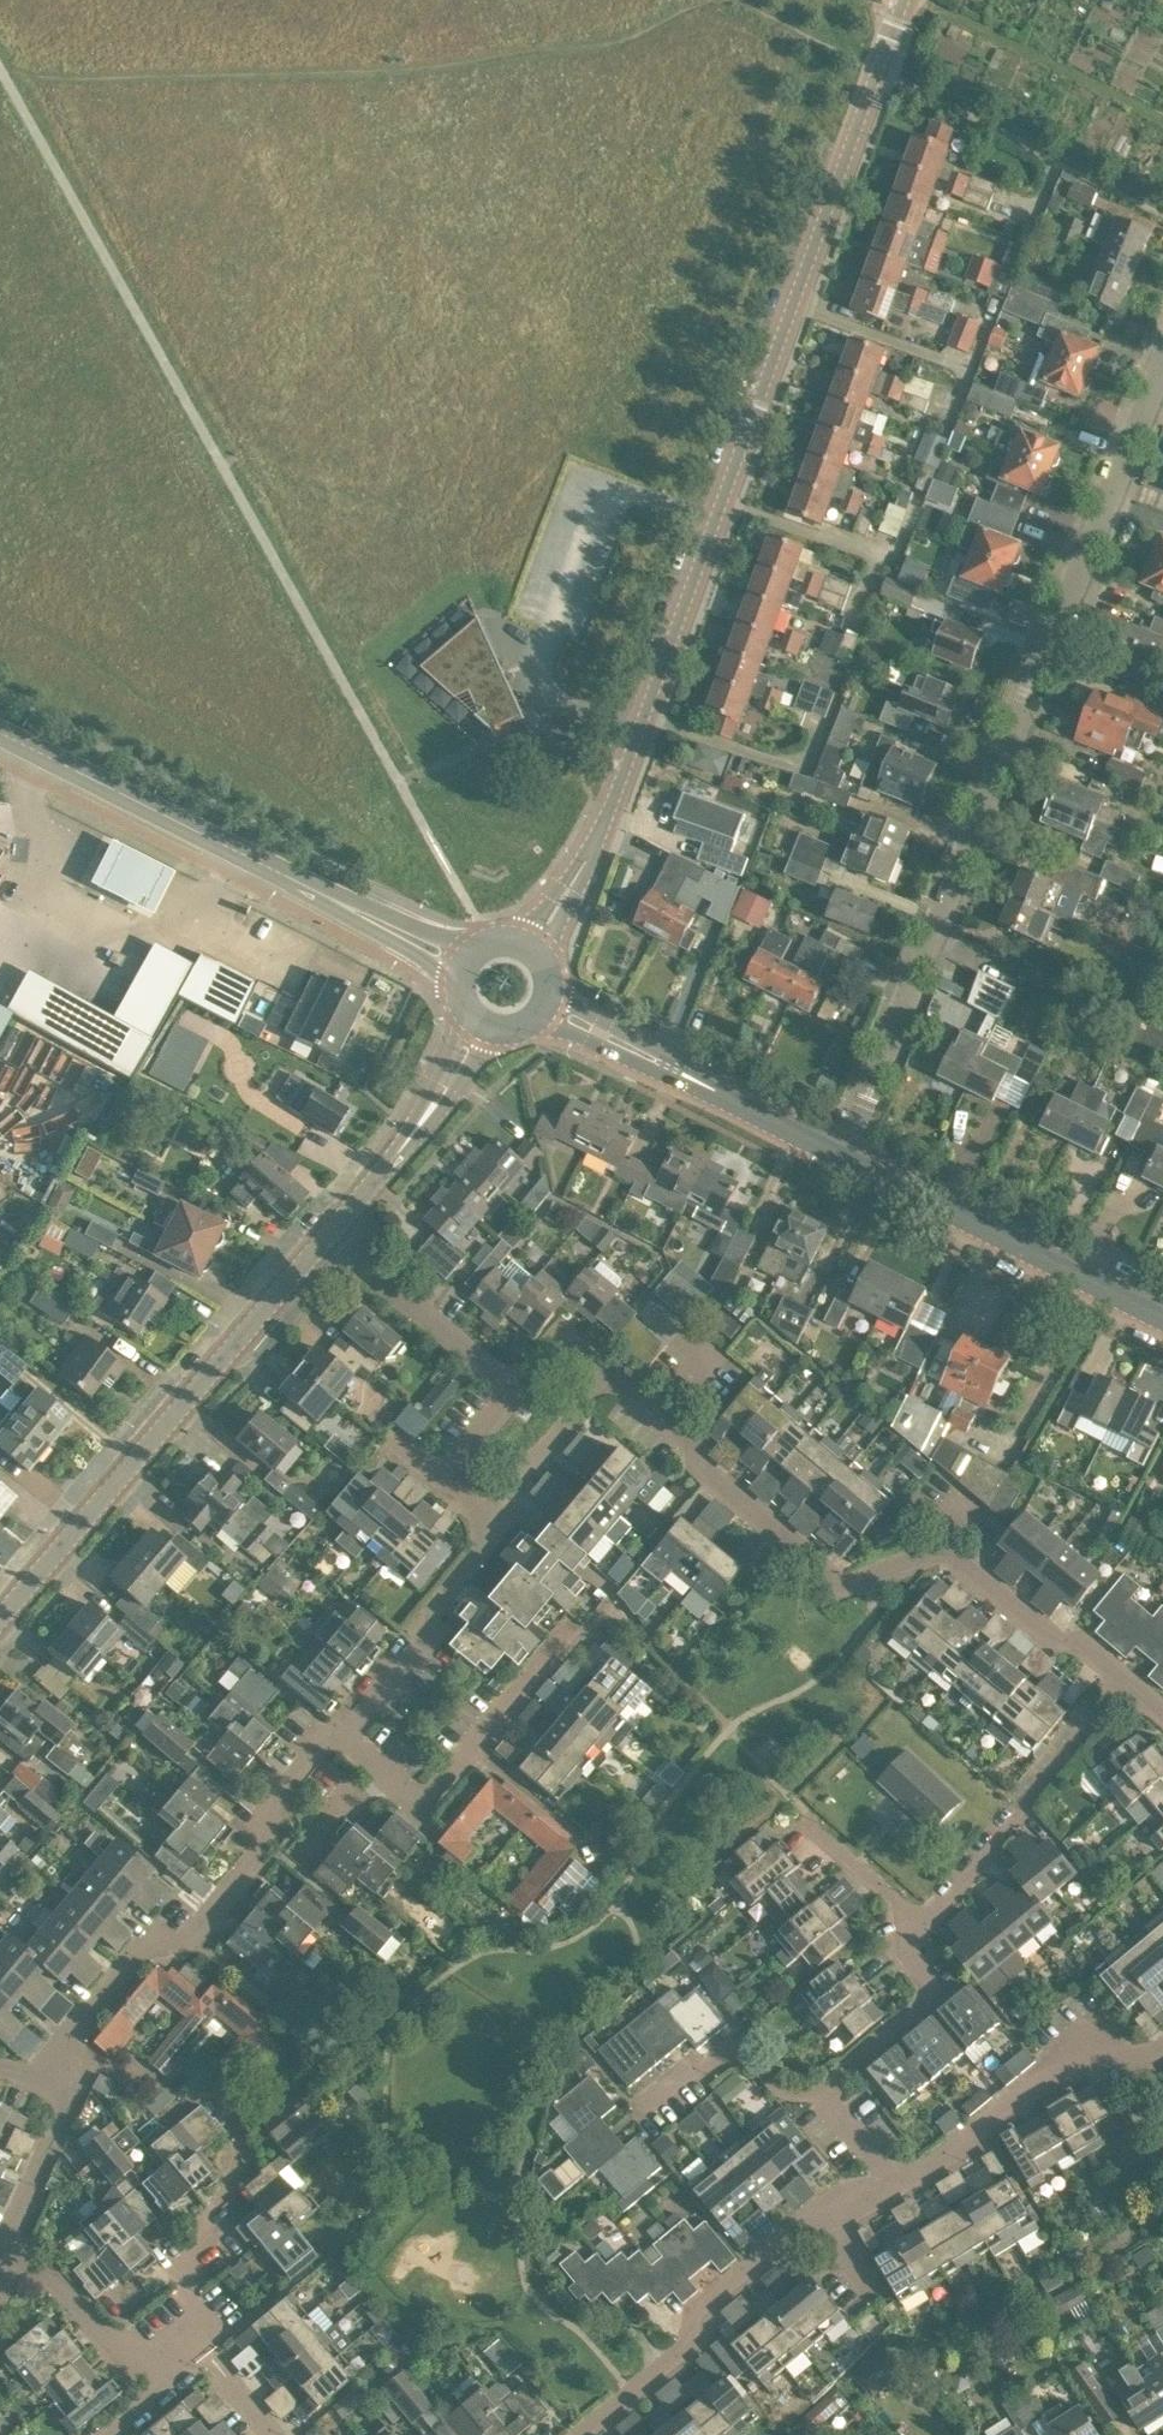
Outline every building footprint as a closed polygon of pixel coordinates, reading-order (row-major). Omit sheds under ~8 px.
[(915,137),(905,166),(937,178),(949,183),(966,189),(967,189),(991,198),(995,186),(971,177),(970,179),(956,174),(959,166),(944,160),(948,149),(945,148),(951,130),(932,123),(926,141),(915,137)] [(905,166),(894,195),(927,207),(934,188),(963,198),(962,200),(987,209),(991,198),(967,189),(966,189),(949,183),(937,178),(905,166)] [(1068,198),(1091,207),(1097,192),(1073,183),(1068,198)] [(894,195),(884,224),(916,235),(946,246),(949,236),(933,230),(935,224),(922,220),(927,207),(894,195)] [(1151,234),(1132,226),(1133,223),(1121,219),(1120,221),(1117,220),(1104,214),(1093,241),(1107,247),(1140,260),(1151,234)] [(1068,216),(1063,229),(1079,236),(1085,223),(1068,216)] [(884,224),(874,252),(906,264),(918,268),(935,274),(942,256),(946,246),(916,235),(884,224)] [(1063,229),(1058,241),(1075,248),(1079,236),(1063,229)] [(1011,242),(1002,265),(1016,270),(1025,248),(1011,242)] [(1129,287),(1140,260),(1107,247),(1096,273),(1129,287)] [(874,252),(863,281),(896,293),(906,264),(874,252)] [(976,254),(967,277),(990,287),(999,264),(976,254)] [(1096,273),(1085,300),(1118,313),(1129,287),(1096,273)] [(1032,275),(1026,291),(1053,302),(1064,307),(1070,291),(1032,275)] [(863,281),(853,310),(885,322),(890,308),(903,313),(905,307),(907,308),(905,312),(919,318),(921,313),(922,310),(948,320),(951,313),(908,297),(896,293),(863,281)] [(1013,285),(1003,311),(1042,327),(1038,337),(1057,345),(1052,358),(1090,374),(1091,369),(1097,367),(1099,360),(1097,356),(1099,350),(1086,344),(1091,332),(1048,315),(1053,302),(1026,291),(1013,285)] [(911,287),(908,297),(951,313),(955,300),(929,290),(928,293),(911,287)] [(980,325),(960,317),(949,346),(969,353),(980,325)] [(995,327),(992,334),(1005,340),(1008,332),(995,327)] [(1005,340),(992,334),(988,344),(1001,350),(1005,340)] [(852,341),(841,370),(873,382),(902,392),(906,382),(877,372),(884,352),(852,341)] [(1002,374),(995,393),(1018,402),(1040,411),(1048,392),(1046,391),(1048,385),(1080,398),(1082,392),(1088,390),(1090,383),(1088,378),(1090,374),(1052,358),(1045,355),(1032,386),(1002,374)] [(841,370),(831,399),(863,410),(870,391),(899,402),(902,392),(873,382),(841,370)] [(974,385),(968,401),(1011,419),(1018,402),(995,393),(974,385)] [(899,402),(898,404),(923,413),(928,401),(902,392),(899,402)] [(831,399),(820,428),(882,449),(885,439),(872,434),(875,428),(859,422),(863,410),(831,399)] [(1004,433),(997,450),(1012,456),(1050,472),(1052,467),(1057,464),(1060,458),(1058,453),(1060,447),(1046,442),(1048,436),(1018,424),(1013,437),(1004,433)] [(820,428),(810,456),(842,468),(849,449),(878,459),(882,449),(820,428)] [(949,440),(928,432),(916,460),(925,464),(937,469),(949,440)] [(810,456),(800,485),(832,496),(842,468),(810,456)] [(993,464),(987,479),(1001,485),(993,504),(1019,514),(1028,490),(1041,495),(1043,490),(1048,487),(1050,481),(1049,476),(1050,472),(1012,456),(1007,470),(993,464)] [(916,487),(927,492),(937,469),(925,464),(916,487)] [(961,510),(967,494),(934,480),(928,496),(961,510)] [(800,485),(789,514),(821,525),(832,496),(800,485)] [(904,488),(897,504),(908,508),(914,492),(904,488)] [(864,497),(847,491),(844,501),(861,507),(864,497)] [(980,498),(960,548),(969,552),(973,554),(973,555),(1011,571),(1012,566),(1018,563),(1021,556),(1019,551),(1021,546),(1008,541),(1019,514),(993,504),(980,498)] [(861,507),(844,501),(840,511),(857,517),(861,507)] [(853,531),(865,535),(873,512),(862,508),(853,531)] [(1152,561),(1162,565),(1162,537),(1162,536),(1160,542),(1155,544),(1152,551),(1154,556),(1152,561)] [(770,538),(759,567),(792,579),(799,559),(803,549),(770,538)] [(962,559),(948,596),(989,612),(997,592),(1001,594),(1003,589),(1009,585),(1011,579),(1009,574),(1011,571),(973,555),(970,562),(962,559)] [(1152,561),(1151,565),(1145,567),(1143,574),(1145,579),(1143,585),(1157,590),(1153,599),(1162,603),(1162,565),(1152,561)] [(921,593),(928,574),(907,565),(899,584),(918,592),(921,593)] [(759,567),(749,596),(782,607),(788,588),(817,599),(821,589),(804,583),(792,579),(759,567)] [(825,579),(808,573),(804,583),(821,589),(825,579)] [(850,587),(827,578),(826,580),(825,579),(821,589),(846,598),(850,587)] [(880,595),(911,607),(918,592),(886,579),(880,595)] [(846,598),(821,589),(817,599),(817,601),(841,610),(846,598)] [(749,596),(739,624),(771,636),(782,607),(749,596)] [(1155,617),(1148,634),(1123,624),(1121,628),(1119,629),(1117,631),(1115,632),(1113,634),(1112,637),(1112,639),(1111,642),(1111,644),(1112,646),(1113,649),(1112,653),(1135,663),(1132,671),(1127,669),(1125,675),(1148,684),(1160,655),(1162,657),(1162,620),(1155,617)] [(935,654),(971,668),(973,664),(977,665),(981,654),(977,652),(983,638),(946,623),(946,626),(935,622),(930,634),(941,638),(935,654)] [(739,624),(728,653),(761,665),(771,636),(739,624)] [(487,640),(443,678),(461,695),(469,692),(479,713),(476,715),(475,716),(494,733),(495,732),(492,729),(521,716),(523,719),(524,718),(484,628),(482,629),(487,640)] [(787,631),(784,641),(800,647),(804,637),(787,631)] [(838,659),(850,663),(859,640),(847,635),(838,659)] [(784,641),(780,651),(781,651),(797,656),(800,647),(784,641)] [(860,662),(876,668),(882,654),(866,647),(860,662)] [(728,653),(718,682),(750,693),(763,698),(779,704),(783,694),(768,688),(770,681),(756,676),(761,665),(728,653)] [(890,698),(880,721),(908,732),(914,715),(947,728),(949,723),(953,725),(958,711),(954,710),(956,704),(953,703),(957,691),(918,675),(911,692),(908,691),(903,704),(890,698)] [(718,682),(707,711),(718,715),(712,732),(731,739),(737,722),(740,723),(750,693),(718,682)] [(813,715),(827,720),(835,696),(822,691),(813,715)] [(1089,710),(1143,732),(1147,733),(1157,737),(1162,723),(1162,714),(1125,698),(1123,702),(1096,691),(1089,710)] [(849,697),(845,708),(855,713),(860,702),(849,697)] [(763,698),(759,708),(776,713),(779,704),(763,698)] [(804,713),(781,704),(777,716),(800,724),(804,713)] [(845,708),(842,708),(827,745),(845,752),(854,729),(861,732),(867,718),(855,713),(845,708)] [(1143,732),(1089,710),(1076,741),(1114,756),(1119,744),(1124,747),(1125,745),(1140,751),(1147,733),(1143,732)] [(508,743),(506,744),(507,745),(529,765),(544,779),(551,776),(543,759),(528,727),(527,727),(527,728),(509,744),(508,743)] [(881,736),(871,762),(928,785),(936,766),(895,749),(897,743),(881,736)] [(845,752),(827,745),(814,779),(821,782),(839,789),(845,773),(838,771),(845,752)] [(700,749),(694,766),(720,775),(726,758),(700,749)] [(1147,775),(1114,760),(1107,776),(1140,790),(1147,775)] [(871,762),(857,797),(870,802),(874,791),(918,809),(920,804),(921,804),(928,785),(871,762)] [(727,775),(722,789),(739,796),(744,782),(727,775)] [(852,795),(839,789),(821,782),(815,796),(846,809),(852,795)] [(1060,782),(1051,803),(1075,813),(1114,828),(1120,813),(1102,806),(1104,800),(1060,782)] [(674,834),(711,847),(705,864),(742,877),(748,859),(732,853),(745,815),(684,793),(674,820),(678,822),(674,834)] [(1075,813),(1051,803),(1043,824),(1088,842),(1090,837),(1118,848),(1124,833),(1121,831),(1114,828),(1075,813)] [(858,826),(853,840),(899,858),(909,832),(868,816),(851,809),(847,821),(858,826)] [(1124,822),(1121,831),(1124,833),(1135,837),(1138,827),(1124,822)] [(796,846),(791,859),(822,871),(827,859),(848,867),(848,868),(889,884),(899,858),(853,840),(847,853),(820,842),(816,854),(796,846)] [(172,872),(110,842),(88,885),(150,916),(172,872)] [(635,923),(658,935),(687,877),(699,883),(706,871),(672,853),(665,867),(665,868),(653,891),(652,891),(635,923)] [(822,871),(791,859),(784,874),(816,887),(822,871)] [(1024,871),(1012,899),(1054,915),(1065,888),(1096,901),(1104,881),(1054,861),(1046,880),(1024,871)] [(1100,877),(1133,892),(1141,877),(1107,862),(1100,877)] [(621,866),(612,894),(623,897),(632,870),(621,866)] [(689,952),(698,935),(688,929),(696,915),(695,914),(703,897),(714,903),(707,916),(726,926),(740,889),(706,871),(699,883),(687,877),(658,935),(689,952)] [(827,903),(822,916),(868,935),(879,909),(838,892),(838,893),(821,886),(816,898),(827,903)] [(733,913),(758,926),(764,915),(774,920),(780,908),(743,889),(733,913)] [(1054,915),(1012,899),(1001,928),(1044,945),(1051,927),(1067,934),(1072,923),(1054,915)] [(1072,923),(1067,934),(1081,940),(1086,928),(1072,923)] [(771,929),(745,980),(768,992),(782,962),(793,940),(771,929)] [(782,962),(768,992),(790,1003),(810,960),(824,946),(833,950),(839,938),(826,931),(820,943),(808,937),(792,967),(782,962)] [(810,960),(790,1003),(810,1013),(825,984),(824,983),(839,953),(856,961),(862,949),(839,938),(833,950),(824,946),(810,960)] [(121,969),(127,956),(115,950),(109,962),(121,969)] [(1026,963),(1050,973),(1055,961),(1031,952),(1026,963)] [(200,953),(193,966),(176,997),(235,1027),(257,983),(200,953)] [(10,1004),(6,1011),(130,1080),(176,997),(193,966),(186,962),(145,1036),(119,1022),(109,1025),(95,1050),(10,1004)] [(312,1047),(316,1050),(316,1049),(334,1058),(365,998),(347,988),(343,985),(342,986),(328,979),(328,980),(313,972),(283,1031),(298,1039),(312,1046),(312,1047)] [(939,1076),(966,1090),(990,1043),(989,1043),(996,1029),(1001,1019),(1015,989),(1014,989),(1013,990),(981,975),(971,1003),(989,1013),(977,1037),(962,1030),(939,1076)] [(841,999),(830,994),(818,1018),(829,1023),(841,999)] [(10,1016),(0,1011),(0,1035),(10,1016)] [(265,1025),(244,1014),(238,1027),(259,1038),(265,1025)] [(1127,1039),(1162,1055),(1162,1032),(1136,1020),(1127,1039)] [(966,1090),(993,1103),(1007,1074),(1015,1078),(1024,1059),(1005,1049),(1005,1047),(1006,1044),(1006,1040),(1005,1038),(1003,1035),(1001,1033),(999,1031),(996,1029),(989,1043),(990,1043),(966,1090)] [(1024,1060),(1015,1078),(1032,1086),(1034,1082),(1037,1075),(1048,1053),(1031,1044),(1024,1060)] [(1034,1082),(1032,1086),(1049,1094),(1054,1083),(1037,1075),(1034,1082)] [(821,1076),(816,1087),(834,1096),(839,1085),(821,1076)] [(287,1108),(332,1136),(348,1110),(303,1082),(287,1108)] [(1042,1128),(1069,1141),(1096,1090),(1094,1090),(1081,1083),(1070,1104),(1057,1098),(1042,1128)] [(1096,1090),(1069,1141),(1095,1154),(1095,1153),(1100,1156),(1109,1138),(1104,1136),(1118,1109),(1104,1102),(1108,1095),(1095,1088),(1094,1090),(1096,1090)] [(1137,1088),(1124,1116),(1141,1124),(1144,1119),(1143,1118),(1145,1114),(1154,1096),(1137,1088)] [(556,1135),(588,1151),(608,1111),(594,1104),(591,1110),(573,1101),(556,1135)] [(617,1174),(637,1133),(620,1125),(623,1118),(608,1111),(588,1151),(610,1162),(607,1169),(617,1174)] [(1131,1144),(1155,1156),(1144,1179),(1162,1188),(1162,1122),(1156,1119),(1145,1114),(1143,1118),(1144,1119),(1141,1124),(1131,1144)] [(535,1132),(548,1138),(556,1121),(544,1115),(535,1132)] [(268,1146),(240,1131),(234,1143),(262,1158),(268,1146)] [(477,1150),(466,1163),(500,1192),(525,1165),(496,1140),(483,1155),(477,1150)] [(519,1152),(533,1164),(543,1153),(529,1141),(519,1152)] [(656,1186),(688,1202),(709,1162),(694,1154),(691,1161),(673,1152),(656,1186)] [(623,1176),(635,1182),(643,1165),(631,1159),(623,1176)] [(228,1194),(245,1209),(256,1196),(284,1221),(306,1196),(278,1171),(280,1169),(269,1160),(264,1166),(263,1165),(250,1181),(244,1176),(228,1194)] [(725,1209),(738,1184),(720,1175),(723,1169),(709,1162),(688,1202),(707,1211),(704,1217),(723,1227),(730,1212),(725,1209)] [(461,1179),(449,1193),(478,1218),(500,1192),(466,1163),(456,1175),(461,1179)] [(643,1165),(635,1182),(648,1189),(656,1172),(643,1165)] [(131,1183),(158,1197),(164,1183),(138,1170),(131,1183)] [(59,1184),(46,1211),(61,1219),(75,1191),(59,1184)] [(478,1218),(449,1193),(444,1189),(433,1202),(438,1206),(425,1221),(437,1232),(428,1242),(457,1267),(467,1255),(455,1244),(478,1218)] [(527,1194),(520,1203),(532,1212),(538,1204),(527,1194)] [(175,1215),(168,1230),(210,1252),(212,1248),(218,1246),(221,1242),(222,1237),(220,1231),(223,1226),(180,1205),(180,1206),(165,1198),(161,1207),(175,1215)] [(554,1203),(545,1219),(556,1225),(565,1208),(554,1203)] [(778,1278),(780,1274),(808,1219),(788,1209),(777,1230),(773,1231),(769,1238),(771,1241),(757,1268),(778,1278)] [(723,1227),(736,1233),(744,1216),(732,1210),(730,1212),(723,1227)] [(808,1219),(780,1274),(800,1284),(811,1261),(816,1260),(819,1253),(817,1250),(828,1229),(808,1219)] [(67,1229),(52,1221),(46,1232),(61,1240),(67,1229)] [(84,1235),(111,1249),(118,1235),(91,1222),(84,1235)] [(509,1226),(499,1237),(502,1240),(513,1249),(522,1238),(509,1226)] [(592,1243),(603,1251),(616,1237),(605,1228),(592,1243)] [(724,1257),(712,1281),(728,1290),(741,1266),(755,1238),(739,1229),(724,1257)] [(71,1230),(63,1245),(90,1259),(97,1243),(71,1230)] [(210,1252),(168,1230),(159,1246),(133,1233),(129,1243),(155,1256),(197,1278),(200,1273),(205,1271),(209,1267),(210,1262),(208,1256),(210,1252)] [(502,1240),(465,1284),(476,1293),(472,1298),(487,1311),(483,1316),(496,1327),(508,1313),(508,1312),(525,1292),(524,1291),(534,1279),(512,1260),(506,1268),(501,1263),(513,1249),(502,1240)] [(571,1292),(562,1303),(562,1304),(573,1314),(578,1308),(593,1320),(596,1317),(618,1335),(619,1336),(634,1317),(637,1313),(615,1295),(618,1291),(615,1289),(620,1283),(621,1278),(601,1262),(594,1270),(590,1267),(570,1291),(571,1292)] [(840,1288),(824,1321),(838,1327),(851,1302),(878,1316),(898,1276),(870,1262),(854,1295),(840,1288)] [(118,1268),(92,1308),(136,1336),(153,1311),(161,1316),(170,1302),(118,1268)] [(525,1292),(508,1312),(508,1313),(536,1335),(562,1304),(562,1303),(571,1292),(570,1291),(543,1268),(534,1279),(524,1291),(525,1292)] [(672,1270),(654,1292),(665,1302),(684,1280),(672,1270)] [(699,1274),(690,1285),(695,1289),(706,1298),(715,1287),(699,1274)] [(898,1276),(878,1316),(906,1330),(893,1355),(921,1369),(937,1337),(910,1323),(926,1290),(898,1276)] [(684,1280),(665,1302),(676,1312),(695,1289),(690,1285),(684,1280)] [(718,1285),(710,1295),(743,1323),(753,1311),(718,1285)] [(40,1289),(30,1303),(61,1323),(71,1309),(40,1289)] [(695,1289),(676,1312),(687,1321),(706,1299),(706,1298),(695,1289)] [(773,1323),(797,1345),(814,1310),(787,1297),(773,1323)] [(345,1335),(336,1346),(343,1352),(360,1366),(370,1375),(383,1358),(395,1357),(404,1345),(370,1317),(371,1315),(361,1306),(352,1317),(354,1319),(342,1333),(345,1335)] [(721,1311),(711,1323),(731,1339),(740,1327),(721,1311)] [(619,1336),(616,1339),(627,1348),(645,1326),(634,1317),(619,1336)] [(645,1326),(627,1348),(638,1357),(656,1335),(645,1326)] [(656,1335),(638,1357),(649,1367),(667,1345),(656,1335)] [(56,1373),(89,1398),(107,1374),(115,1380),(125,1366),(85,1336),(56,1373)] [(940,1384),(964,1396),(989,1345),(978,1340),(974,1342),(964,1337),(940,1384)] [(0,1343),(0,1373),(13,1384),(19,1378),(28,1366),(6,1348),(0,1343)] [(300,1360),(294,1368),(339,1404),(348,1393),(347,1382),(356,1372),(366,1380),(370,1375),(360,1366),(343,1352),(336,1346),(333,1344),(324,1355),(314,1347),(302,1361),(300,1360)] [(989,1345),(964,1396),(986,1407),(1009,1359),(999,1354),(999,1350),(989,1345)] [(289,1377),(278,1392),(288,1400),(278,1411),(306,1433),(319,1417),(330,1416),(339,1404),(294,1368),(287,1376),(289,1377)] [(757,1377),(710,1433),(719,1441),(732,1426),(742,1434),(775,1395),(767,1388),(776,1377),(765,1368),(757,1377)] [(433,1418),(463,1381),(451,1371),(420,1408),(433,1418)] [(1073,1391),(1057,1423),(1073,1431),(1074,1428),(1102,1442),(1109,1428),(1127,1391),(1099,1377),(1088,1398),(1073,1391)] [(5,1409),(14,1417),(48,1445),(69,1419),(26,1384),(5,1409)] [(908,1396),(909,1394),(901,1389),(894,1402),(903,1407),(908,1396)] [(1127,1391),(1109,1428),(1125,1436),(1117,1452),(1127,1457),(1127,1458),(1143,1466),(1159,1434),(1144,1426),(1155,1405),(1127,1391)] [(754,1444),(741,1459),(749,1466),(795,1412),(775,1395),(742,1434),(754,1444)] [(893,1427),(932,1460),(944,1436),(950,1425),(953,1419),(946,1415),(908,1396),(903,1407),(893,1427)] [(407,1405),(392,1423),(414,1440),(429,1422),(407,1405)] [(871,1432),(883,1419),(868,1406),(862,1413),(866,1416),(860,1423),(871,1432)] [(959,1406),(953,1419),(950,1425),(968,1433),(977,1415),(959,1406)] [(795,1412),(749,1466),(759,1474),(772,1459),(782,1467),(815,1428),(795,1412)] [(238,1440),(273,1469),(294,1443),(259,1415),(238,1440)] [(27,1470),(48,1445),(14,1417),(3,1431),(0,1428),(0,1449),(27,1470)] [(794,1477),(781,1492),(789,1499),(835,1445),(815,1428),(782,1467),(794,1477)] [(934,1462),(960,1483),(977,1456),(944,1436),(932,1460),(934,1462)] [(789,1499),(781,1509),(789,1516),(797,1506),(799,1507),(812,1492),(822,1501),(854,1462),(835,1445),(789,1499)] [(920,1478),(931,1466),(907,1445),(896,1458),(920,1478)] [(599,1449),(590,1460),(634,1496),(635,1496),(646,1505),(667,1479),(655,1469),(650,1475),(617,1448),(609,1457),(599,1449)] [(360,1460),(347,1449),(338,1460),(352,1471),(360,1460)] [(1009,1475),(977,1456),(960,1483),(989,1508),(1009,1475)] [(590,1460),(581,1470),(592,1479),(584,1488),(617,1516),(634,1496),(590,1460)] [(834,1511),(821,1526),(829,1533),(875,1479),(854,1462),(822,1501),(834,1511)] [(325,1512),(345,1529),(390,1475),(381,1468),(368,1483),(357,1474),(325,1512)] [(200,1485),(197,1488),(262,1544),(272,1533),(263,1525),(273,1515),(252,1496),(246,1504),(233,1493),(240,1484),(224,1471),(217,1479),(210,1472),(207,1476),(204,1476),(199,1481),(200,1485)] [(345,1529),(365,1546),(397,1507),(386,1498),(399,1483),(390,1475),(345,1529)] [(875,1479),(829,1533),(839,1541),(851,1526),(863,1535),(870,1526),(885,1538),(904,1514),(890,1502),(895,1496),(875,1479)] [(990,1509),(1005,1518),(1020,1492),(1006,1483),(990,1509)] [(282,1496),(312,1520),(322,1508),(292,1484),(282,1496)] [(14,1500),(0,1488),(0,1517),(14,1500)] [(191,1509),(183,1518),(199,1532),(207,1523),(217,1532),(221,1529),(263,1565),(272,1554),(261,1545),(262,1544),(197,1488),(195,1490),(191,1490),(186,1496),(187,1499),(184,1503),(191,1509)] [(566,1489),(557,1499),(601,1536),(612,1545),(628,1526),(617,1516),(584,1488),(576,1497),(566,1489)] [(722,1527),(733,1513),(713,1496),(701,1509),(722,1527)] [(557,1499),(548,1510),(558,1518),(548,1530),(583,1558),(601,1536),(557,1499)] [(365,1546),(384,1563),(430,1509),(421,1501),(408,1516),(397,1507),(365,1546)] [(430,1509),(384,1563),(405,1580),(417,1590),(435,1568),(423,1558),(438,1541),(427,1531),(439,1516),(430,1509)] [(996,1572),(1005,1579),(1046,1530),(1027,1514),(1000,1547),(1010,1555),(996,1572)] [(670,1571),(707,1527),(696,1518),(688,1528),(678,1520),(664,1536),(655,1547),(639,1566),(660,1583),(670,1571)] [(670,1571),(690,1588),(718,1553),(709,1546),(717,1536),(707,1527),(670,1571)] [(655,1529),(646,1540),(655,1547),(664,1536),(655,1529)] [(150,1530),(130,1554),(163,1582),(183,1559),(184,1560),(198,1573),(209,1561),(182,1537),(172,1549),(150,1530)] [(1027,1569),(1037,1577),(1064,1545),(1046,1530),(1005,1579),(1013,1586),(1027,1569)] [(519,1531),(498,1557),(512,1568),(500,1583),(537,1614),(550,1599),(564,1610),(584,1585),(570,1574),(574,1569),(537,1538),(533,1543),(519,1531)] [(1033,1602),(1041,1609),(1082,1560),(1064,1545),(1037,1577),(1047,1585),(1033,1602)] [(718,1553),(690,1588),(711,1605),(747,1561),(736,1551),(728,1561),(718,1553)] [(121,1610),(126,1615),(147,1632),(158,1619),(143,1606),(163,1582),(130,1554),(109,1578),(132,1597),(121,1610)] [(608,1579),(616,1586),(633,1566),(621,1555),(603,1575),(608,1579)] [(1082,1560),(1041,1609),(1050,1616),(1064,1600),(1074,1608),(1101,1576),(1082,1560)] [(276,1561),(265,1576),(281,1589),(293,1575),(276,1561)] [(1125,1574),(1093,1611),(1105,1621),(1095,1632),(1111,1645),(1142,1608),(1131,1599),(1141,1587),(1125,1574)] [(274,1598),(281,1589),(265,1576),(258,1584),(274,1598)] [(940,1581),(894,1635),(914,1651),(946,1612),(936,1604),(949,1588),(940,1581)] [(466,1624),(447,1646),(473,1668),(478,1662),(489,1671),(503,1654),(517,1666),(538,1641),(524,1630),(537,1614),(500,1583),(487,1599),(473,1587),(452,1613),(466,1624)] [(330,1608),(320,1620),(370,1662),(380,1650),(373,1644),(385,1629),(350,1599),(337,1614),(330,1608)] [(243,1602),(232,1616),(246,1627),(257,1613),(243,1602)] [(87,1604),(68,1627),(102,1656),(122,1633),(143,1652),(154,1638),(147,1632),(126,1615),(116,1627),(87,1604)] [(1111,1645),(1126,1658),(1136,1647),(1147,1656),(1162,1637),(1162,1606),(1162,1605),(1153,1617),(1142,1608),(1111,1645)] [(946,1612),(914,1651),(934,1667),(978,1613),(970,1606),(957,1622),(946,1612)] [(649,1614),(642,1607),(637,1613),(644,1619),(649,1614)] [(978,1613),(934,1667),(954,1684),(986,1645),(976,1637),(988,1621),(978,1613)] [(317,1638),(305,1653),(341,1683),(353,1668),(360,1674),(370,1662),(320,1620),(309,1632),(317,1638)] [(213,1629),(205,1622),(200,1629),(208,1636),(213,1629)] [(102,1656),(68,1627),(47,1652),(75,1675),(66,1686),(69,1688),(77,1694),(96,1707),(104,1698),(82,1680),(102,1656)] [(1147,1656),(1158,1665),(1149,1677),(1162,1689),(1162,1637),(1147,1656)] [(986,1645),(954,1684),(966,1695),(960,1702),(968,1709),(974,1701),(1019,1647),(1010,1639),(997,1655),(986,1645)] [(585,1656),(577,1665),(593,1678),(584,1689),(623,1721),(640,1701),(648,1691),(656,1697),(668,1683),(646,1665),(635,1679),(594,1645),(585,1656)] [(1019,1647),(974,1701),(994,1717),(1026,1679),(1015,1670),(1028,1654),(1019,1647)] [(171,1652),(162,1663),(174,1674),(184,1663),(171,1652)] [(341,1683),(305,1653),(292,1668),(285,1662),(275,1674),(325,1716),(336,1704),(328,1698),(341,1683)] [(207,1704),(196,1718),(221,1739),(205,1757),(223,1773),(222,1774),(232,1782),(249,1762),(261,1747),(269,1753),(280,1739),(273,1732),(255,1717),(278,1690),(264,1679),(263,1681),(250,1670),(252,1668),(239,1658),(219,1682),(230,1692),(221,1703),(215,1711),(207,1704)] [(1026,1679),(994,1717),(1014,1734),(1059,1680),(1050,1673),(1037,1688),(1026,1679)] [(548,1679),(541,1687),(552,1696),(606,1741),(616,1750),(633,1729),(623,1721),(584,1689),(575,1700),(559,1687),(559,1688),(548,1679)] [(1059,1680),(1014,1734),(1034,1751),(1067,1713),(1056,1703),(1069,1688),(1059,1680)] [(175,1682),(165,1695),(175,1704),(186,1692),(175,1682)] [(541,1687),(534,1695),(545,1704),(544,1705),(560,1718),(551,1729),(590,1761),(599,1769),(606,1761),(606,1754),(600,1749),(606,1741),(552,1696),(541,1687)] [(69,1688),(59,1699),(67,1705),(77,1694),(69,1688)] [(47,1738),(56,1745),(76,1762),(86,1750),(67,1734),(74,1725),(47,1704),(42,1710),(17,1690),(14,1694),(11,1693),(6,1698),(7,1702),(5,1704),(47,1737),(47,1738)] [(47,1738),(47,1737),(5,1704),(2,1708),(0,1708),(0,1726),(3,1728),(0,1731),(0,1740),(28,1762),(47,1738)] [(156,1715),(141,1733),(191,1775),(197,1768),(198,1765),(185,1754),(193,1745),(156,1715)] [(526,1727),(519,1736),(573,1781),(590,1761),(551,1729),(542,1740),(526,1727)] [(1095,1770),(1107,1785),(1117,1796),(1162,1757),(1162,1748),(1158,1742),(1151,1748),(1138,1734),(1121,1749),(1103,1764),(1095,1770)] [(519,1736),(511,1745),(526,1758),(517,1769),(556,1802),(573,1781),(519,1736)] [(1121,1749),(1111,1737),(1093,1752),(1103,1764),(1121,1749)] [(76,1762),(56,1745),(46,1758),(67,1774),(76,1762)] [(878,1781),(932,1831),(961,1801),(907,1751),(878,1781)] [(1117,1796),(1139,1822),(1146,1816),(1162,1802),(1162,1757),(1117,1796)] [(670,1760),(657,1775),(670,1786),(683,1771),(670,1760)] [(11,1773),(51,1804),(61,1792),(42,1778),(41,1779),(19,1762),(11,1773)] [(76,1762),(67,1774),(82,1786),(92,1774),(76,1762)] [(161,1795),(150,1808),(175,1829),(153,1855),(167,1867),(167,1868),(180,1880),(203,1853),(215,1838),(223,1844),(234,1830),(227,1824),(209,1809),(226,1790),(208,1775),(208,1773),(199,1765),(198,1765),(197,1768),(191,1775),(175,1794),(168,1801),(161,1795)] [(81,1802),(94,1812),(118,1783),(105,1772),(81,1802)] [(18,1805),(49,1831),(61,1817),(31,1791),(15,1777),(2,1792),(18,1805)] [(445,1832),(436,1843),(447,1852),(461,1864),(462,1865),(475,1849),(464,1840),(493,1806),(520,1829),(537,1808),(505,1780),(500,1786),(490,1778),(478,1793),(474,1789),(441,1829),(445,1832)] [(1146,1816),(1159,1832),(1152,1838),(1162,1850),(1162,1849),(1162,1802),(1146,1816)] [(60,1825),(75,1837),(92,1815),(77,1804),(60,1825)] [(2,1836),(15,1821),(0,1808),(0,1834),(2,1836)] [(547,1851),(506,1901),(521,1914),(520,1925),(535,1926),(548,1923),(545,1914),(556,1901),(560,1905),(586,1872),(587,1872),(573,1860),(572,1861),(568,1857),(575,1849),(566,1841),(570,1835),(537,1808),(520,1829),(547,1851)] [(329,1855),(312,1875),(321,1883),(323,1882),(341,1897),(357,1878),(382,1899),(393,1886),(385,1879),(394,1869),(420,1838),(406,1827),(407,1825),(393,1813),(370,1841),(353,1826),(346,1820),(334,1834),(342,1840),(335,1848),(329,1855)] [(762,1831),(719,1866),(721,1867),(728,1862),(739,1876),(732,1882),(742,1894),(792,1851),(782,1840),(775,1846),(762,1831)] [(1025,1833),(1017,1840),(1058,1889),(1076,1874),(1049,1842),(1039,1850),(1025,1833)] [(3,1865),(0,1869),(0,1888),(27,1857),(2,1836),(0,1834),(0,1863),(3,1865)] [(35,1841),(27,1835),(18,1846),(26,1852),(35,1841)] [(115,1840),(99,1858),(154,1904),(161,1896),(144,1881),(152,1871),(115,1840)] [(1012,1873),(1026,1890),(1027,1889),(1039,1905),(1040,1904),(1058,1889),(1017,1840),(1008,1847),(1022,1864),(1012,1873)] [(792,1851),(742,1894),(751,1906),(759,1900),(771,1914),(807,1885),(795,1870),(802,1864),(792,1851)] [(447,1852),(439,1862),(453,1874),(461,1864),(447,1852)] [(99,1858),(84,1877),(122,1908),(130,1899),(146,1913),(154,1904),(99,1858)] [(596,1881),(586,1872),(560,1905),(569,1912),(596,1881)] [(84,1877),(69,1895),(123,1941),(130,1932),(114,1918),(122,1908),(84,1877)] [(1003,1880),(994,1887),(1035,1937),(1054,1921),(1040,1904),(1039,1905),(1027,1889),(1026,1890),(1017,1897),(1003,1880)] [(247,1917),(225,1944),(238,1956),(240,1954),(254,1966),(275,1940),(300,1961),(311,1970),(320,1958),(310,1949),(311,1948),(304,1941),(312,1932),(326,1915),(334,1905),(335,1904),(325,1897),(324,1898),(306,1883),(290,1903),(264,1882),(253,1896),(260,1902),(247,1917)] [(807,1885),(771,1914),(783,1929),(776,1935),(786,1947),(836,1905),(826,1893),(819,1899),(807,1885)] [(999,1912),(990,1920),(1017,1952),(1035,1937),(994,1887),(985,1895),(999,1912)] [(69,1895),(53,1913),(91,1945),(99,1935),(116,1949),(123,1941),(69,1895)] [(726,1905),(720,1898),(710,1908),(716,1914),(726,1905)] [(334,1905),(326,1915),(384,1962),(411,1930),(398,1919),(386,1933),(355,1907),(347,1916),(334,1905)] [(786,1948),(778,1955),(788,1966),(803,1953),(814,1967),(808,1973),(809,1974),(851,1938),(839,1923),(846,1917),(836,1905),(786,1947),(786,1948)] [(966,1910),(957,1918),(998,1967),(1017,1952),(990,1920),(980,1927),(966,1910)] [(53,1913),(38,1931),(93,1977),(100,1969),(83,1954),(91,1945),(53,1913)] [(998,1967),(957,1918),(948,1925),(963,1942),(953,1950),(980,1983),(998,1967)] [(1135,1938),(1162,1972),(1162,1930),(1156,1921),(1135,1938)] [(38,1931),(23,1949),(44,1968),(60,1982),(68,1972),(85,1986),(93,1977),(38,1931)] [(0,1943),(0,1961),(46,1999),(53,1991),(36,1977),(44,1968),(23,1949),(7,1935),(0,1943)] [(1115,1955),(1160,2009),(1162,2007),(1162,1993),(1157,1986),(1162,1981),(1162,1972),(1135,1938),(1115,1955)] [(694,1957),(696,1959),(704,1969),(715,1961),(704,1948),(694,1957)] [(662,1960),(669,1969),(680,1960),(673,1951),(662,1960)] [(1160,2009),(1115,1955),(1095,1971),(1128,2010),(1138,2001),(1151,2017),(1160,2009)] [(13,2004),(21,1994),(38,2009),(46,1999),(0,1961),(0,1993),(13,2004)] [(806,2013),(816,2025),(867,1982),(857,1971),(850,1977),(837,1962),(801,1992),(814,2007),(806,2013)] [(159,1994),(185,2016),(203,1995),(170,1968),(166,1973),(156,1965),(144,1980),(140,1977),(107,2016),(112,2019),(92,2042),(108,2055),(114,2048),(119,2050),(132,2035),(128,2031),(159,1994)] [(737,1990),(726,1977),(709,1991),(720,2004),(737,1990)] [(203,1995),(185,2016),(147,2061),(163,2074),(167,2070),(173,2071),(182,2060),(178,2056),(214,2014),(241,2036),(205,2078),(211,2083),(225,2085),(235,2073),(240,2077),(247,2067),(262,2080),(285,2053),(266,2036),(268,2033),(259,2025),(264,2020),(218,1981),(214,1987),(212,1985),(203,1995)] [(867,1982),(816,2025),(826,2037),(834,2031),(846,2046),(882,2016),(870,2001),(877,1995),(867,1982)] [(970,1986),(952,2000),(982,2038),(1000,2023),(970,1986)] [(674,1987),(658,2000),(668,2011),(667,2012),(688,2038),(687,2039),(694,2046),(697,2049),(728,2024),(697,1987),(683,1998),(674,1987)] [(15,2036),(22,2027),(5,2014),(13,2004),(0,1993),(0,2023),(15,2036)] [(658,2000),(628,2025),(659,2062),(687,2039),(688,2038),(667,2012),(668,2011),(658,2000)] [(952,2000),(934,2015),(965,2052),(982,2038),(952,2000)] [(934,2015),(917,2029),(948,2066),(965,2052),(934,2015)] [(0,2023),(0,2039),(8,2046),(15,2036),(0,2023)] [(601,2047),(598,2050),(629,2087),(659,2062),(628,2025),(601,2047)] [(917,2029),(900,2043),(931,2080),(948,2066),(917,2029)] [(591,2035),(585,2039),(596,2052),(598,2050),(601,2047),(591,2035)] [(900,2043),(882,2058),(913,2095),(931,2080),(900,2043)] [(1015,2078),(1036,2061),(1026,2049),(1005,2065),(1015,2078)] [(594,2065),(583,2052),(571,2061),(583,2075),(594,2065)] [(882,2058),(864,2073),(868,2077),(877,2089),(895,2110),(913,2095),(882,2058)] [(1015,2078),(1005,2065),(996,2073),(1006,2085),(1015,2078)] [(100,2074),(93,2087),(105,2094),(113,2081),(100,2074)] [(591,2075),(554,2106),(578,2135),(579,2136),(601,2118),(602,2118),(616,2106),(591,2075)] [(868,2077),(861,2083),(870,2094),(877,2089),(868,2077)] [(715,2088),(724,2100),(733,2093),(724,2081),(715,2088)] [(142,2103),(160,2113),(171,2094),(152,2084),(142,2103)] [(1070,2087),(1057,2096),(1091,2152),(1104,2144),(1099,2136),(1115,2126),(1124,2142),(1139,2133),(1122,2104),(1108,2112),(1092,2086),(1075,2096),(1070,2087)] [(984,2088),(974,2097),(981,2106),(992,2097),(984,2088)] [(297,2096),(246,2137),(254,2147),(269,2134),(276,2143),(312,2114),(297,2096)] [(1049,2112),(1032,2122),(1056,2161),(1073,2152),(1078,2160),(1091,2152),(1057,2096),(1044,2104),(1049,2112)] [(974,2097),(962,2106),(970,2115),(981,2106),(974,2097)] [(715,2109),(707,2098),(696,2108),(704,2118),(715,2109)] [(4,2120),(22,2129),(27,2118),(0,2105),(0,2128),(4,2120)] [(82,2262),(72,2270),(84,2285),(82,2286),(86,2290),(86,2289),(94,2299),(121,2277),(136,2265),(142,2272),(156,2260),(150,2253),(135,2235),(162,2213),(198,2183),(204,2191),(211,2186),(218,2180),(197,2154),(224,2132),(217,2122),(213,2118),(211,2119),(200,2105),(167,2132),(158,2139),(152,2131),(139,2142),(160,2168),(139,2185),(133,2190),(123,2198),(114,2186),(98,2208),(103,2214),(97,2220),(91,2212),(84,2218),(77,2223),(91,2240),(74,2253),(82,2262)] [(781,2108),(749,2134),(782,2173),(792,2165),(805,2180),(826,2163),(781,2108)] [(708,2127),(695,2112),(677,2127),(687,2140),(693,2135),(695,2138),(708,2127)] [(945,2135),(959,2124),(950,2113),(937,2125),(945,2135)] [(284,2153),(270,2164),(278,2173),(327,2132),(312,2114),(276,2143),(284,2153)] [(552,2169),(539,2181),(555,2201),(587,2175),(589,2179),(601,2169),(600,2169),(626,2147),(625,2146),(602,2118),(601,2118),(579,2136),(578,2135),(563,2147),(576,2163),(559,2177),(552,2169)] [(102,2133),(83,2148),(114,2186),(123,2198),(133,2190),(122,2176),(131,2169),(121,2157),(122,2156),(110,2140),(120,2132),(112,2122),(101,2132),(102,2133)] [(1056,2161),(1032,2122),(1016,2131),(1011,2123),(997,2131),(1031,2188),(1045,2179),(1040,2171),(1056,2161)] [(139,2142),(127,2127),(120,2132),(110,2140),(122,2156),(139,2142)] [(665,2134),(652,2144),(666,2161),(679,2150),(665,2134)] [(749,2134),(730,2151),(774,2206),(783,2199),(770,2183),(782,2173),(749,2134)] [(626,2147),(600,2169),(601,2169),(624,2198),(619,2203),(625,2211),(655,2187),(648,2178),(662,2167),(636,2137),(625,2146),(626,2147)] [(5,2164),(9,2155),(0,2150),(0,2162),(5,2164)] [(730,2151),(709,2168),(742,2207),(752,2198),(765,2213),(774,2206),(730,2151)] [(236,2227),(234,2228),(246,2242),(253,2236),(265,2251),(288,2279),(301,2268),(300,2266),(315,2254),(293,2228),(318,2207),(307,2194),(300,2200),(287,2185),(278,2173),(270,2164),(269,2163),(258,2172),(260,2175),(243,2188),(244,2189),(259,2208),(236,2227)] [(709,2168),(689,2185),(734,2239),(741,2248),(751,2240),(744,2231),(731,2216),(742,2207),(709,2168)] [(958,2169),(936,2181),(947,2200),(969,2189),(958,2169)] [(986,2169),(975,2175),(1012,2235),(1017,2243),(1039,2229),(1035,2222),(1009,2178),(996,2186),(986,2169)] [(976,2198),(963,2205),(990,2249),(994,2256),(1017,2243),(1012,2235),(975,2175),(966,2181),(976,2198)] [(52,2176),(46,2185),(55,2192),(62,2183),(52,2176)] [(941,2195),(931,2201),(968,2262),(990,2249),(963,2205),(951,2212),(941,2195)] [(932,2225),(919,2232),(945,2276),(968,2262),(931,2201),(921,2207),(932,2225)] [(84,2218),(77,2209),(70,2215),(77,2223),(84,2218)] [(676,2212),(664,2222),(671,2230),(668,2232),(700,2270),(711,2261),(721,2273),(737,2259),(705,2221),(694,2230),(684,2219),(682,2220),(676,2212)] [(603,2230),(594,2219),(583,2228),(592,2239),(603,2230)] [(658,2222),(646,2231),(656,2243),(653,2245),(662,2256),(652,2265),(651,2266),(674,2293),(673,2293),(682,2304),(698,2291),(689,2280),(700,2270),(668,2232),(667,2233),(658,2222)] [(897,2222),(887,2228),(923,2289),(945,2276),(919,2232),(907,2239),(897,2222)] [(887,2252),(874,2259),(892,2290),(900,2303),(923,2289),(887,2228),(876,2234),(887,2252)] [(618,2254),(606,2239),(596,2247),(609,2262),(611,2260),(618,2254)] [(560,2254),(553,2246),(544,2254),(551,2262),(560,2254)] [(606,2264),(628,2292),(627,2292),(637,2303),(649,2294),(658,2305),(673,2293),(674,2293),(651,2266),(652,2265),(642,2254),(639,2250),(628,2259),(621,2252),(611,2260),(606,2264)] [(576,2251),(560,2264),(575,2283),(569,2288),(579,2300),(585,2295),(591,2302),(603,2293),(613,2304),(627,2292),(628,2292),(606,2264),(597,2253),(585,2262),(576,2251)] [(236,2280),(249,2270),(242,2262),(230,2272),(236,2280)] [(780,2263),(764,2276),(775,2288),(791,2275),(780,2263)] [(802,2286),(791,2296),(824,2335),(845,2318),(799,2263),(790,2271),(802,2286)] [(1040,2279),(1047,2291),(1063,2282),(1056,2270),(1040,2279)] [(1081,2285),(1050,2303),(1057,2316),(1089,2299),(1081,2285)] [(768,2289),(759,2297),(804,2351),(824,2335),(791,2296),(781,2304),(768,2289)] [(740,2293),(723,2307),(742,2330),(759,2316),(740,2293)] [(258,2336),(267,2347),(306,2315),(289,2294),(234,2340),(242,2349),(258,2336)] [(763,2319),(751,2329),(783,2369),(804,2351),(759,2297),(750,2304),(763,2319)] [(993,2304),(980,2311),(987,2324),(999,2317),(993,2304)] [(260,2371),(267,2380),(322,2334),(306,2315),(267,2347),(275,2358),(260,2371)] [(76,2338),(66,2326),(59,2332),(47,2317),(0,2356),(0,2359),(12,2373),(17,2369),(25,2380),(76,2338)] [(783,2369),(751,2329),(741,2337),(728,2322),(719,2330),(723,2336),(710,2347),(737,2378),(750,2367),(764,2384),(783,2369)] [(300,2387),(339,2355),(351,2344),(334,2324),(322,2334),(267,2380),(275,2389),(291,2376),(300,2387)] [(506,2375),(523,2360),(500,2335),(483,2350),(506,2375)] [(402,2337),(383,2354),(399,2372),(418,2356),(402,2337)] [(43,2386),(54,2401),(91,2370),(79,2356),(86,2351),(76,2338),(25,2380),(36,2392),(43,2386)] [(883,2345),(853,2375),(869,2392),(880,2382),(884,2386),(904,2367),(902,2365),(883,2345)] [(851,2351),(844,2357),(850,2364),(857,2358),(851,2351)] [(1144,2381),(1143,2382),(1162,2413),(1162,2353),(1148,2363),(1156,2374),(1144,2381)] [(339,2355),(300,2387),(309,2398),(293,2411),(301,2421),(356,2375),(339,2355)] [(910,2357),(902,2365),(904,2367),(914,2377),(922,2370),(910,2357)] [(1085,2364),(1069,2375),(1097,2414),(1105,2426),(1122,2414),(1113,2402),(1085,2364)] [(1144,2381),(1134,2366),(1111,2381),(1121,2396),(1120,2397),(1141,2431),(1162,2417),(1162,2413),(1143,2382),(1144,2381)] [(104,2386),(91,2370),(54,2401),(48,2406),(49,2407),(55,2402),(67,2416),(60,2422),(70,2434),(121,2393),(111,2381),(104,2386)] [(400,2372),(381,2387),(389,2397),(403,2414),(411,2423),(420,2416),(431,2429),(441,2421),(400,2372)] [(703,2372),(693,2380),(738,2434),(759,2417),(726,2378),(715,2387),(703,2372)] [(686,2412),(705,2434),(737,2434),(738,2434),(693,2380),(684,2387),(697,2402),(686,2412)] [(431,2429),(436,2434),(517,2434),(518,2434),(546,2411),(535,2397),(533,2399),(521,2384),(510,2394),(503,2386),(495,2385),(485,2393),(474,2381),(461,2392),(467,2399),(461,2405),(441,2421),(431,2429)] [(1027,2387),(1015,2395),(1033,2423),(1045,2415),(1027,2387)] [(332,2407),(340,2416),(360,2399),(352,2390),(332,2407)] [(196,2424),(187,2413),(203,2400),(195,2391),(141,2434),(183,2434),(196,2424)] [(1005,2434),(1024,2434),(1021,2430),(1033,2423),(1015,2395),(1003,2403),(1018,2427),(1005,2434)] [(403,2414),(389,2397),(378,2406),(392,2423),(403,2414)] [(840,2409),(830,2398),(807,2418),(817,2430),(840,2409)] [(653,2413),(671,2434),(705,2434),(686,2412),(675,2420),(663,2405),(653,2413)] [(1055,2434),(1098,2434),(1080,2407),(1050,2427),(1055,2434)] [(653,2413),(644,2420),(657,2434),(671,2434),(653,2413)] [(228,2431),(221,2422),(205,2434),(196,2424),(183,2434),(224,2434),(228,2431)] [(304,2433),(305,2434),(327,2434),(317,2423),(304,2433)] [(384,2427),(373,2434),(390,2434),(384,2427)]
